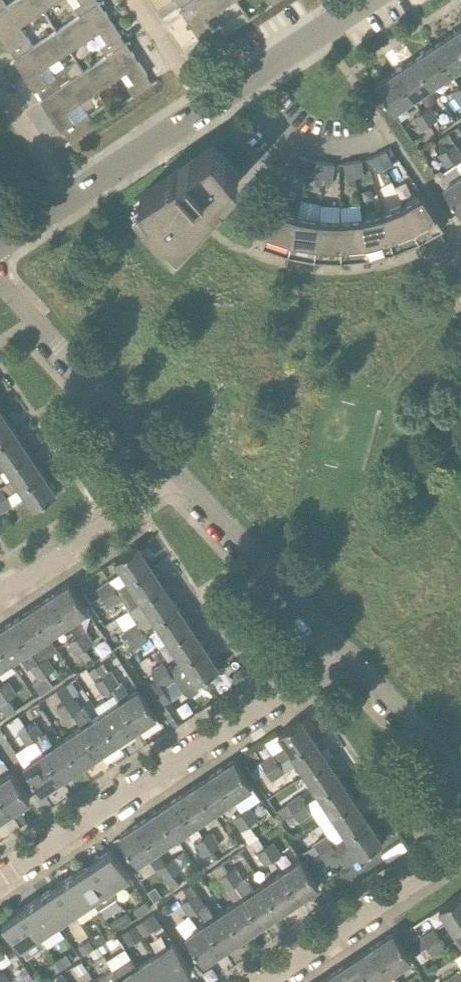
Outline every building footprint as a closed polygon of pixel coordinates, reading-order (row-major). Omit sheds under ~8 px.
[(40,40),(36,34),(30,38),(21,25),(50,6),(46,0),(14,0),(7,4),(0,9),(0,37),(9,50),(10,49),(16,57),(40,40)] [(99,2),(97,0),(81,0),(81,1),(74,6),(80,14),(99,2)] [(227,34),(221,25),(214,30),(207,18),(234,0),(190,0),(181,6),(180,7),(201,39),(202,37),(209,47),(227,34)] [(107,54),(125,42),(120,34),(121,33),(100,1),(99,2),(80,14),(65,24),(79,45),(101,30),(108,41),(101,46),(107,54)] [(37,89),(56,78),(55,76),(48,81),(41,70),(79,45),(65,24),(40,40),(16,57),(14,58),(35,90),(37,89)] [(460,66),(460,45),(453,33),(434,46),(451,72),(460,66)] [(128,86),(134,95),(153,83),(146,74),(148,73),(127,41),(125,42),(107,54),(88,67),(102,88),(127,71),(135,82),(128,86)] [(432,85),(451,72),(434,46),(415,58),(432,85)] [(413,97),(432,85),(415,58),(395,71),(413,97)] [(97,124),(95,121),(89,112),(75,121),(68,110),(102,88),(88,67),(84,70),(79,63),(56,78),(37,89),(42,97),(41,98),(62,130),(63,129),(71,141),(97,124)] [(393,110),(413,97),(395,71),(376,83),(393,110)] [(460,103),(460,87),(460,85),(452,91),(460,103)] [(431,123),(439,117),(431,105),(422,111),(431,123)] [(422,129),(431,123),(422,111),(414,116),(422,129)] [(176,243),(208,208),(240,174),(240,173),(214,143),(135,196),(144,210),(170,237),(176,243)] [(445,148),(454,161),(460,156),(460,154),(454,143),(445,148)] [(386,166),(394,163),(387,148),(379,152),(386,166)] [(445,166),(454,161),(445,148),(437,154),(445,166)] [(378,170),(386,166),(379,152),(371,156),(378,170)] [(293,168),(301,172),(307,157),(299,154),(293,168)] [(356,176),(365,175),(362,159),(353,160),(356,176)] [(315,176),(324,177),(326,161),(317,160),(315,176)] [(347,178),(356,176),(353,160),(344,162),(347,178)] [(324,177),(333,178),(335,162),(326,161),(324,177)] [(460,211),(460,174),(443,185),(460,212),(460,211)] [(420,237),(444,224),(423,193),(404,203),(420,237)] [(395,247),(420,237),(404,203),(399,206),(384,212),(395,247)] [(262,241),(289,250),(298,214),(292,213),(277,207),(267,230),(262,241)] [(369,253),(395,247),(384,212),(363,217),(369,253)] [(289,250),(315,254),(320,218),(298,214),(289,250)] [(342,256),(369,253),(363,217),(341,219),(342,256)] [(315,254),(342,256),(341,219),(320,218),(315,254)] [(16,433),(2,412),(0,414),(0,443),(16,433)] [(7,468),(30,453),(16,433),(0,443),(0,473),(7,468)] [(14,478),(21,489),(43,474),(30,453),(7,468),(14,478)] [(21,489),(35,509),(57,494),(43,474),(21,489)] [(9,497),(2,488),(0,489),(0,503),(9,497)] [(0,503),(0,514),(1,516),(15,506),(9,497),(0,503)] [(123,572),(129,581),(151,567),(138,546),(115,561),(123,572)] [(151,567),(129,581),(135,591),(142,602),(165,587),(151,567)] [(116,590),(116,589),(110,581),(97,590),(102,598),(116,590)] [(69,625),(88,612),(70,585),(51,597),(69,625)] [(156,623),(179,608),(165,587),(142,602),(156,623)] [(109,608),(123,599),(116,589),(116,590),(102,598),(109,608)] [(50,638),(69,625),(51,597),(32,610),(50,638)] [(169,643),(192,628),(179,608),(156,623),(169,643)] [(12,623),(38,664),(57,652),(50,638),(32,610),(12,623)] [(130,640),(144,631),(137,621),(124,630),(130,640)] [(38,664),(12,623),(0,631),(0,646),(11,663),(18,658),(27,671),(38,664)] [(192,628),(169,643),(183,663),(206,649),(192,628)] [(85,650),(94,644),(85,631),(76,637),(85,650)] [(136,649),(150,640),(144,631),(130,640),(136,649)] [(76,656),(85,650),(76,637),(68,642),(76,656)] [(11,663),(0,646),(0,670),(11,663)] [(198,690),(197,684),(219,669),(206,649),(183,663),(170,672),(157,680),(145,688),(159,708),(172,700),(164,689),(176,681),(187,698),(198,690)] [(47,659),(38,664),(46,676),(54,670),(47,659)] [(157,680),(170,672),(164,662),(151,671),(157,680)] [(38,664),(31,669),(38,681),(46,676),(38,664)] [(103,677),(112,690),(120,685),(112,672),(103,677)] [(46,676),(38,681),(33,684),(41,697),(54,688),(46,676)] [(103,696),(112,690),(103,677),(95,683),(103,696)] [(0,687),(9,700),(17,695),(9,682),(0,687)] [(157,717),(154,712),(139,689),(127,697),(120,685),(112,690),(119,702),(138,730),(157,717)] [(58,691),(65,703),(73,697),(66,686),(58,691)] [(0,687),(0,688),(0,705),(1,706),(9,700),(0,687)] [(65,703),(74,716),(82,710),(73,697),(65,703)] [(119,742),(138,730),(119,702),(101,714),(119,742)] [(74,716),(65,703),(57,708),(65,721),(74,716)] [(119,742),(101,714),(90,722),(82,710),(74,716),(81,727),(100,755),(119,742)] [(285,745),(292,755),(314,739),(300,719),(278,734),(285,745)] [(28,727),(36,740),(44,735),(36,722),(28,727)] [(36,740),(28,727),(20,733),(28,745),(36,740)] [(80,768),(100,755),(81,727),(63,740),(80,768)] [(298,763),(305,775),(327,760),(314,739),(292,755),(298,763)] [(62,780),(80,768),(63,740),(44,752),(62,780)] [(62,780),(44,752),(35,758),(24,765),(42,793),(62,780)] [(259,763),(265,772),(278,764),(272,754),(259,763)] [(233,800),(252,787),(234,760),(215,773),(233,800)] [(319,795),(341,780),(327,760),(305,775),(319,795)] [(284,772),(278,764),(265,772),(271,782),(284,773),(284,772)] [(12,773),(0,781),(0,780),(0,798),(11,814),(30,801),(12,773)] [(214,813),(233,800),(215,773),(196,786),(214,813)] [(332,816),(355,801),(341,780),(319,795),(332,816)] [(194,826),(214,813),(196,786),(177,799),(194,826)] [(277,810),(278,813),(282,819),(293,812),(305,804),(300,795),(277,810)] [(11,814),(0,798),(0,821),(11,814)] [(175,838),(194,826),(177,799),(158,811),(175,838)] [(346,836),(369,822),(355,801),(332,816),(346,836)] [(299,822),(312,813),(305,804),(293,812),(299,822)] [(249,826),(258,820),(249,807),(241,813),(249,826)] [(138,824),(156,851),(165,845),(175,838),(158,811),(138,824)] [(376,817),(386,835),(398,829),(389,811),(376,817)] [(249,826),(241,813),(232,818),(241,831),(249,826)] [(282,819),(278,813),(277,814),(271,818),(276,825),(279,823),(283,820),(282,819)] [(345,866),(360,857),(382,842),(369,822),(346,836),(333,845),(339,854),(337,855),(345,866)] [(137,864),(156,851),(138,824),(119,837),(137,864)] [(210,851),(219,845),(211,833),(202,839),(210,851)] [(320,853),(333,845),(326,835),(314,844),(320,853)] [(203,857),(210,851),(202,839),(194,845),(202,857),(203,857)] [(272,861),(281,855),(272,842),(264,848),(272,861)] [(337,855),(339,854),(333,845),(320,853),(326,862),(337,855)] [(272,861),(264,848),(256,854),(265,866),(272,861)] [(93,862),(112,889),(130,877),(111,850),(93,862)] [(165,863),(174,878),(182,872),(181,871),(182,870),(173,858),(165,863)] [(318,887),(317,885),(301,860),(281,873),(299,900),(318,887)] [(110,890),(112,889),(93,862),(75,874),(98,910),(116,898),(110,890)] [(174,878),(165,863),(157,869),(166,883),(174,878)] [(226,873),(236,887),(244,882),(234,868),(226,873)] [(236,887),(226,873),(218,879),(227,893),(236,887)] [(280,913),(299,900),(281,873),(262,886),(280,913)] [(97,910),(98,910),(75,874),(57,886),(75,913),(92,902),(97,910)] [(251,893),(244,882),(236,887),(261,925),(280,913),(262,886),(251,893)] [(182,890),(188,899),(195,894),(189,885),(182,890)] [(57,926),(75,913),(57,886),(38,898),(57,926)] [(261,925),(236,887),(227,893),(234,904),(224,911),(242,938),(261,925)] [(195,894),(188,899),(196,911),(205,906),(196,893),(195,894)] [(460,923),(460,893),(440,907),(454,928),(460,923)] [(39,938),(57,926),(38,898),(20,910),(39,938)] [(188,917),(196,911),(188,899),(180,904),(188,917)] [(134,910),(138,916),(150,908),(146,902),(134,910)] [(242,938),(224,911),(213,918),(205,906),(196,911),(204,924),(222,951),(242,938)] [(20,950),(39,938),(20,910),(2,922),(20,950)] [(139,932),(141,936),(164,922),(157,911),(127,931),(131,937),(139,932)] [(108,923),(113,931),(130,921),(125,912),(108,923)] [(203,963),(222,951),(204,924),(185,936),(203,963)] [(428,945),(441,937),(435,927),(422,936),(428,945)] [(96,947),(106,941),(101,933),(92,940),(96,947)] [(392,973),(411,960),(393,933),(374,946),(392,973)] [(434,954),(447,946),(441,937),(428,945),(434,954)] [(192,971),(173,943),(155,955),(173,981),(175,981),(192,971)] [(384,978),(392,973),(374,946),(355,959),(371,981),(378,981),(384,978)] [(101,956),(101,955),(97,948),(89,953),(93,961),(101,956)] [(60,969),(70,963),(65,954),(54,960),(60,969)] [(155,955),(137,968),(146,981),(173,981),(155,955)] [(137,968),(136,968),(130,959),(113,970),(120,981),(146,981),(137,968)] [(343,981),(371,981),(355,959),(336,971),(343,981)] [(47,978),(60,969),(54,960),(41,969),(47,978)] [(449,976),(453,981),(460,981),(460,968),(449,976)] [(113,970),(94,981),(120,981),(113,970)] [(336,971),(320,981),(343,981),(336,971)] [(0,975),(0,981),(10,981),(4,972),(0,975)]
